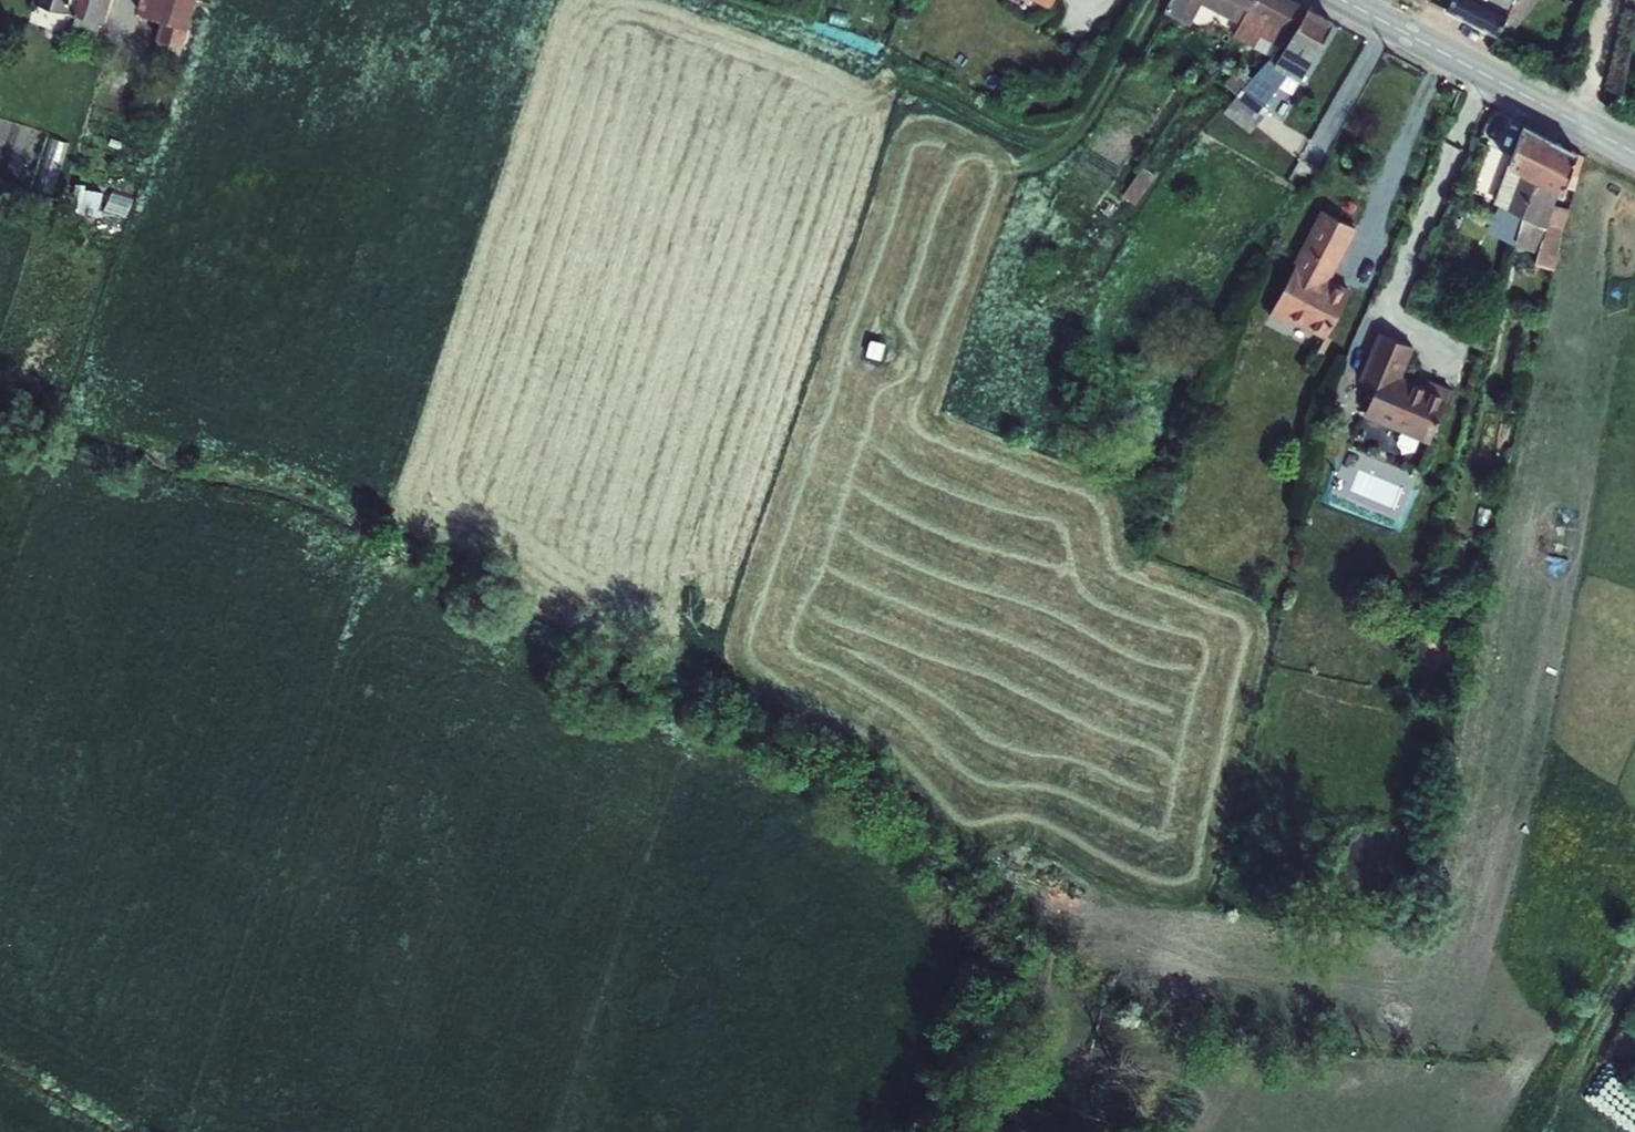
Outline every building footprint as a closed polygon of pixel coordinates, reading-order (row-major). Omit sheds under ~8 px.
[(31,3),(87,23),(96,0),(32,0),(31,3)] [(191,0),(166,0),(157,29),(179,37),(191,0)] [(1157,19),(1181,30),(1192,7),(1274,48),(1253,73),(1258,77),(1281,49),(1297,13),(1270,0),(1167,0),(1157,19)] [(1513,0),(1449,0),(1445,6),(1495,34),(1513,0)] [(1309,60),(1324,28),(1297,13),(1281,49),(1258,77),(1253,73),(1222,111),(1243,128),(1248,122),(1240,116),(1262,91),(1274,100),(1281,95),(1309,60)] [(1521,226),(1542,145),(1516,130),(1496,208),(1501,210),(1499,216),(1521,226)] [(1570,158),(1548,148),(1542,145),(1521,226),(1534,231),(1544,192),(1558,199),(1570,158)] [(1559,251),(1565,224),(1543,216),(1539,233),(1549,237),(1547,247),(1559,251)] [(1343,235),(1312,219),(1258,319),(1275,328),(1279,322),(1316,342),(1338,299),(1315,287),(1343,235)] [(1408,367),(1413,356),(1382,343),(1375,357),(1408,367)] [(1421,397),(1400,388),(1408,367),(1375,357),(1368,372),(1383,378),(1375,394),(1363,422),(1427,450),(1449,402),(1425,391),(1421,397)] [(1375,394),(1383,378),(1368,372),(1361,387),(1375,394)]
